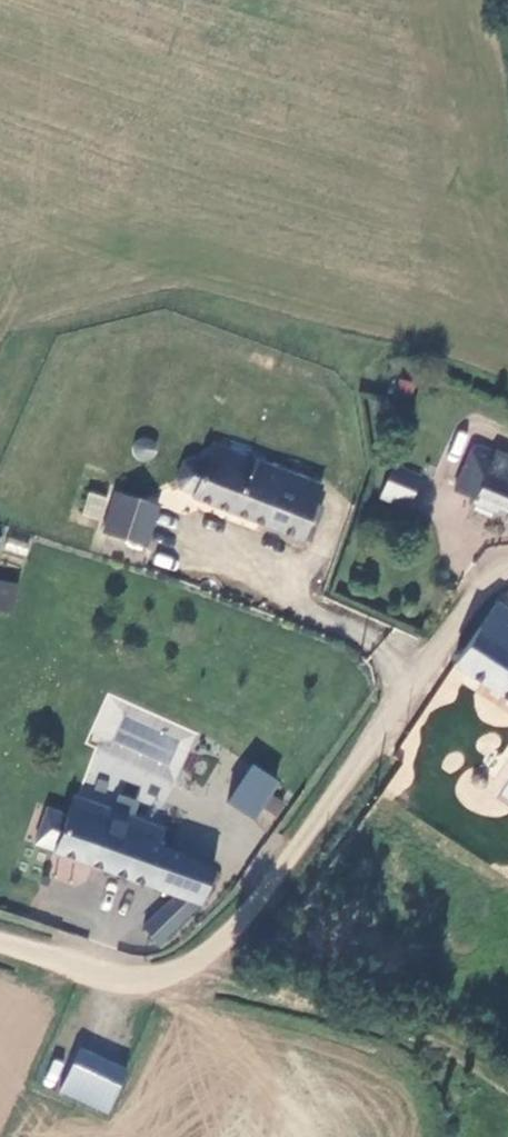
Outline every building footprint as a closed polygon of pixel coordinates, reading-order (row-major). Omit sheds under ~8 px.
[(153,458),(157,453),(158,446),(155,440),(150,436),(143,435),(137,437),(133,443),(132,449),(134,456),(140,460),(146,461),(153,458)] [(234,452),(218,445),(209,463),(227,470),(234,452)] [(325,491),(234,452),(227,470),(209,463),(210,465),(196,459),(188,462),(180,482),(183,490),(196,496),(195,498),(302,544),(317,508),(325,491)] [(492,457),(490,463),(472,456),(455,507),(496,521),(498,515),(503,517),(501,524),(507,526),(507,462),(492,457)] [(410,506),(417,480),(387,472),(380,498),(410,506)] [(145,541),(158,502),(118,486),(104,524),(145,541)] [(104,519),(106,494),(85,492),(82,517),(104,519)] [(325,511),(317,508),(302,544),(309,547),(325,511)] [(15,612),(16,581),(0,580),(0,611),(15,612)] [(499,600),(507,606),(507,587),(499,600)] [(452,668),(507,705),(507,611),(496,602),(452,668)] [(462,763),(478,772),(494,751),(478,742),(462,763)] [(478,772),(496,786),(507,769),(507,763),(494,751),(478,772)] [(252,763),(227,802),(255,820),(280,781),(252,763)] [(474,778),(469,782),(466,788),(467,795),(472,799),(479,800),(485,796),(488,789),(487,782),(482,778),(474,778)] [(68,786),(43,844),(101,866),(168,893),(137,933),(147,943),(185,906),(196,881),(201,871),(203,858),(148,838),(156,819),(68,786)] [(60,1096),(112,1113),(128,1065),(76,1048),(60,1096)]
